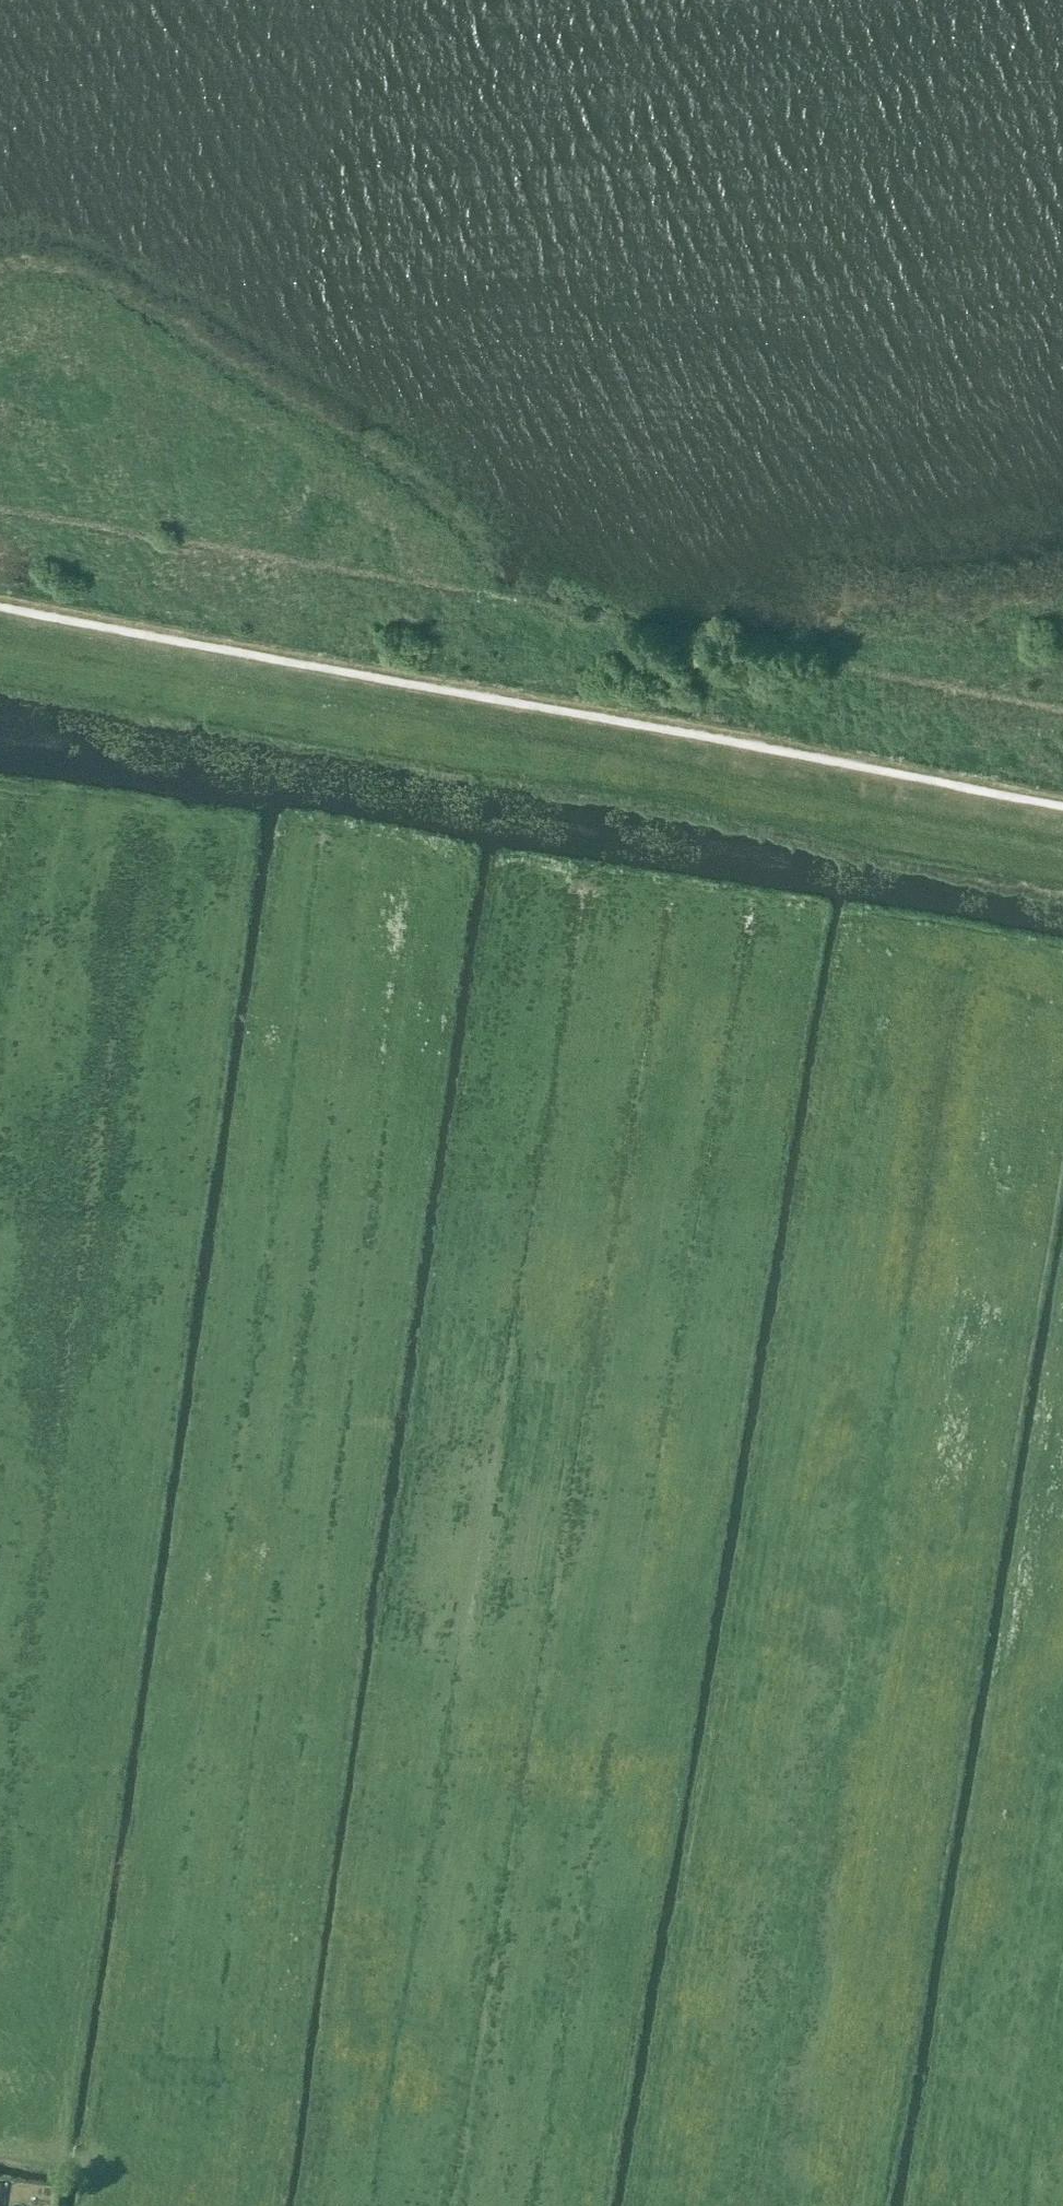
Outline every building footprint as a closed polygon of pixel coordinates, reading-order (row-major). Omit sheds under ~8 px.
[(0,2195),(0,2205),(3,2205),(22,2205),(23,2199),(0,2195)]
